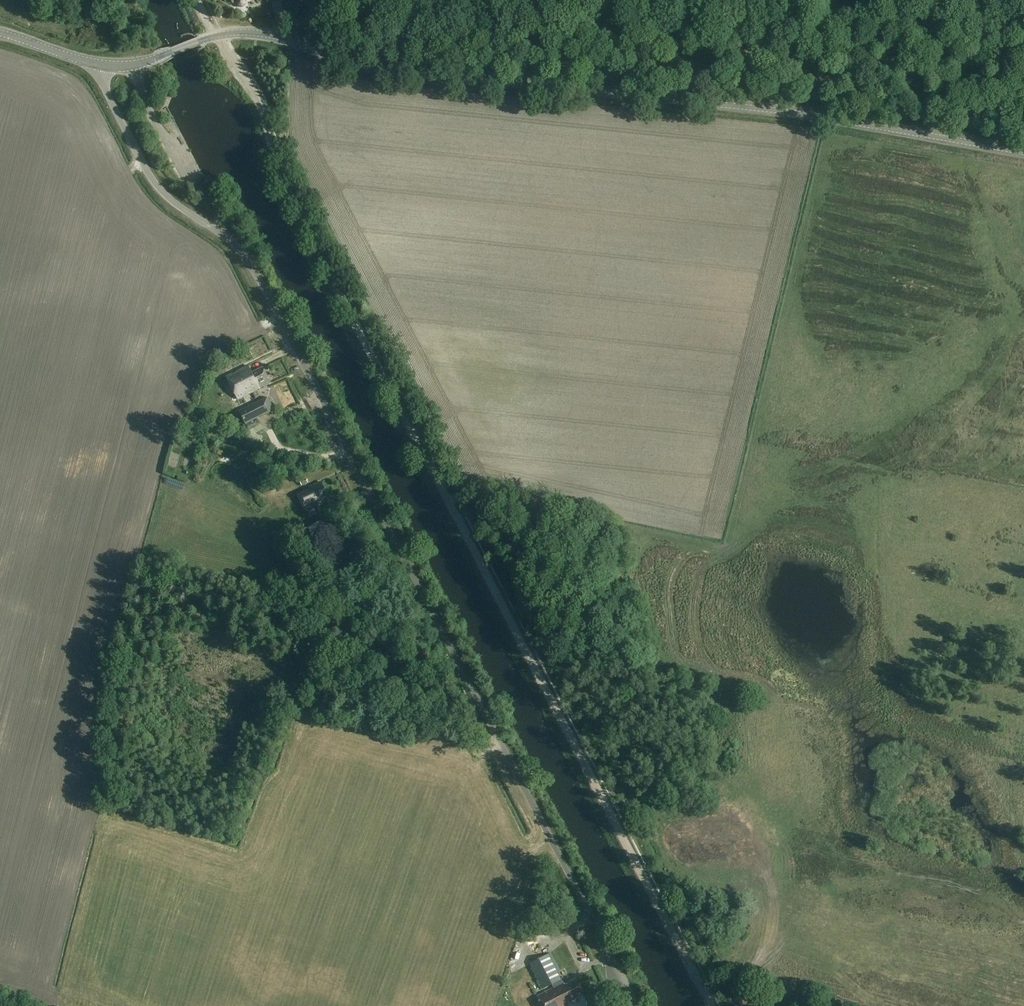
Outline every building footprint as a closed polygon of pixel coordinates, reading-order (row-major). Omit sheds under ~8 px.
[(292,11),(287,22),(294,26),(299,15),(292,11)] [(252,373),(248,365),(226,376),(237,399),(270,383),(263,368),(252,373)] [(283,388),(288,399),(296,396),(291,385),(283,388)] [(269,398),(240,412),(246,425),(275,411),(269,398)] [(301,486),(308,483),(305,478),(299,481),(301,486)] [(314,507),(329,499),(321,482),(296,494),(304,509),(313,505),(314,507)] [(314,543),(328,536),(322,521),(308,527),(314,543)] [(357,564),(363,554),(355,549),(349,559),(357,564)] [(547,955),(530,964),(545,994),(537,998),(541,1005),(567,1005),(566,1005),(582,997),(575,982),(564,988),(547,955)]
